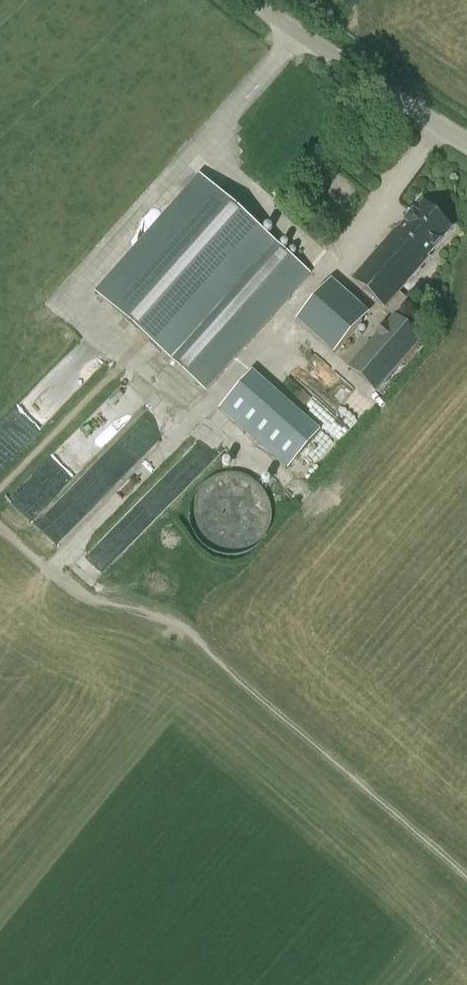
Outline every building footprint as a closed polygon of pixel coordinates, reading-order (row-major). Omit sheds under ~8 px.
[(310,276),(260,231),(201,179),(99,294),(208,391),(310,276)] [(352,280),(385,309),(386,308),(393,315),(347,368),(374,392),(421,339),(408,327),(395,315),(408,301),(399,292),(428,259),(427,258),(452,228),(422,202),(396,231),(395,230),(352,280)] [(370,313),(332,279),(295,321),(334,356),(370,313)] [(252,370),(219,409),(288,468),(321,431),(252,370)] [(190,505),(189,515),(190,526),(195,535),(201,544),(209,550),(219,554),(229,556),(239,555),(249,551),(258,545),(265,538),(270,528),(272,518),(271,508),(269,498),(263,489),(256,481),(247,476),(237,473),(226,473),(216,475),(207,480),(199,487),(193,495),(190,505)]
